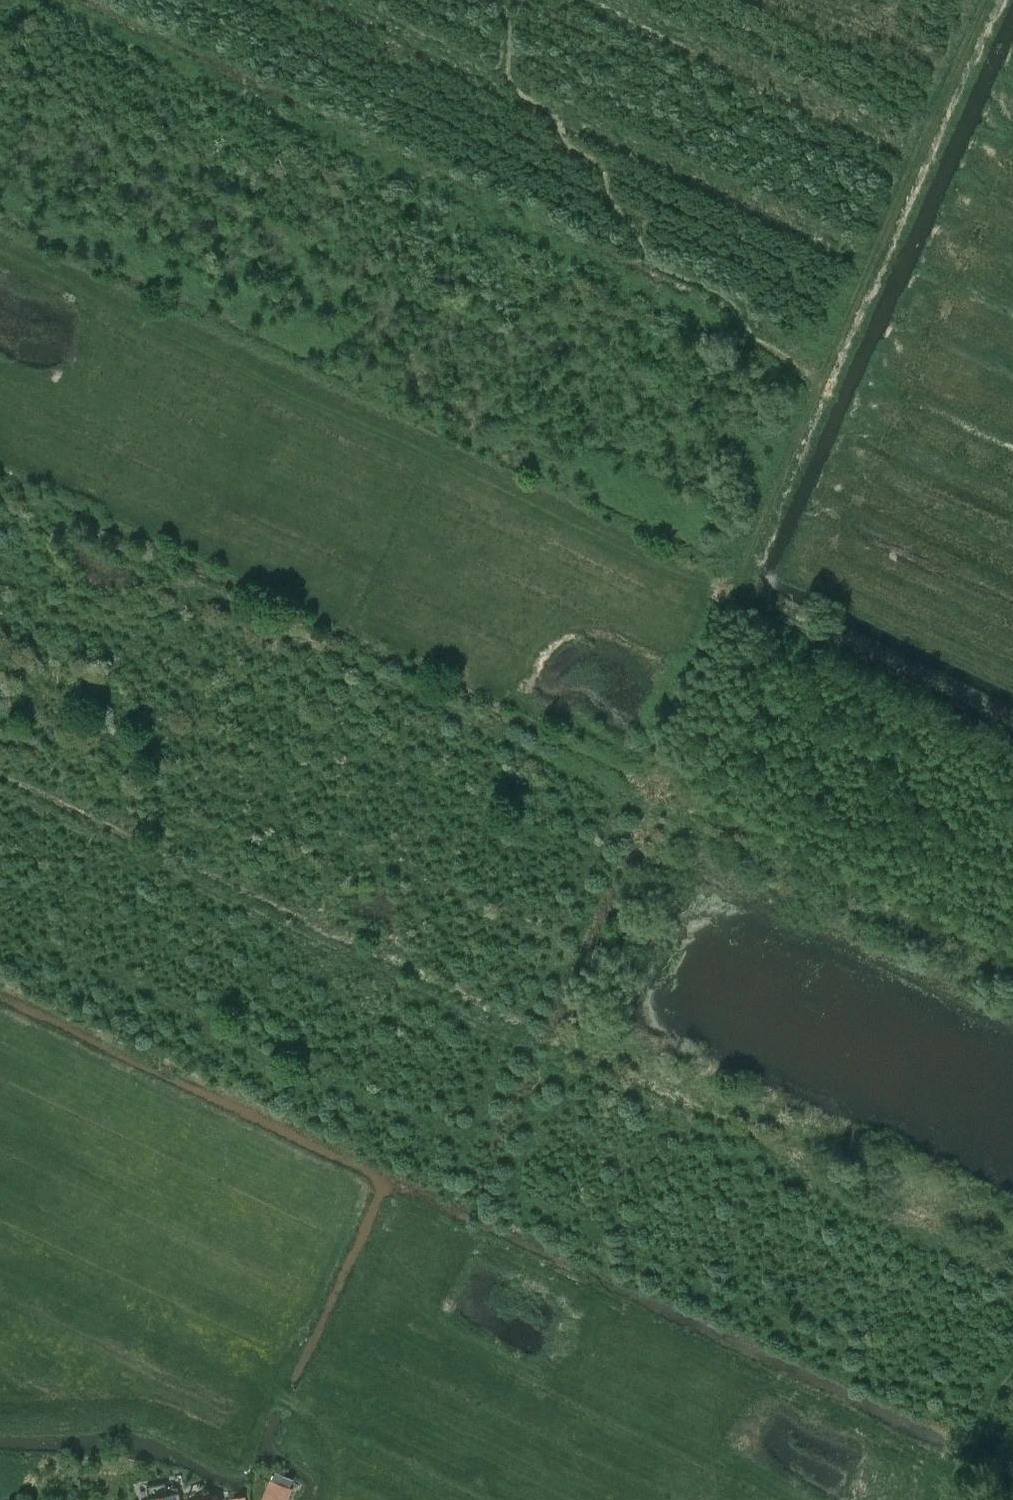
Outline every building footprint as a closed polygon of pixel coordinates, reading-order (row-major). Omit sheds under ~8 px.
[(294,1488),(270,1479),(262,1499),(289,1499),(294,1488)] [(177,1488),(168,1489),(167,1484),(147,1487),(149,1499),(180,1499),(177,1488)]
